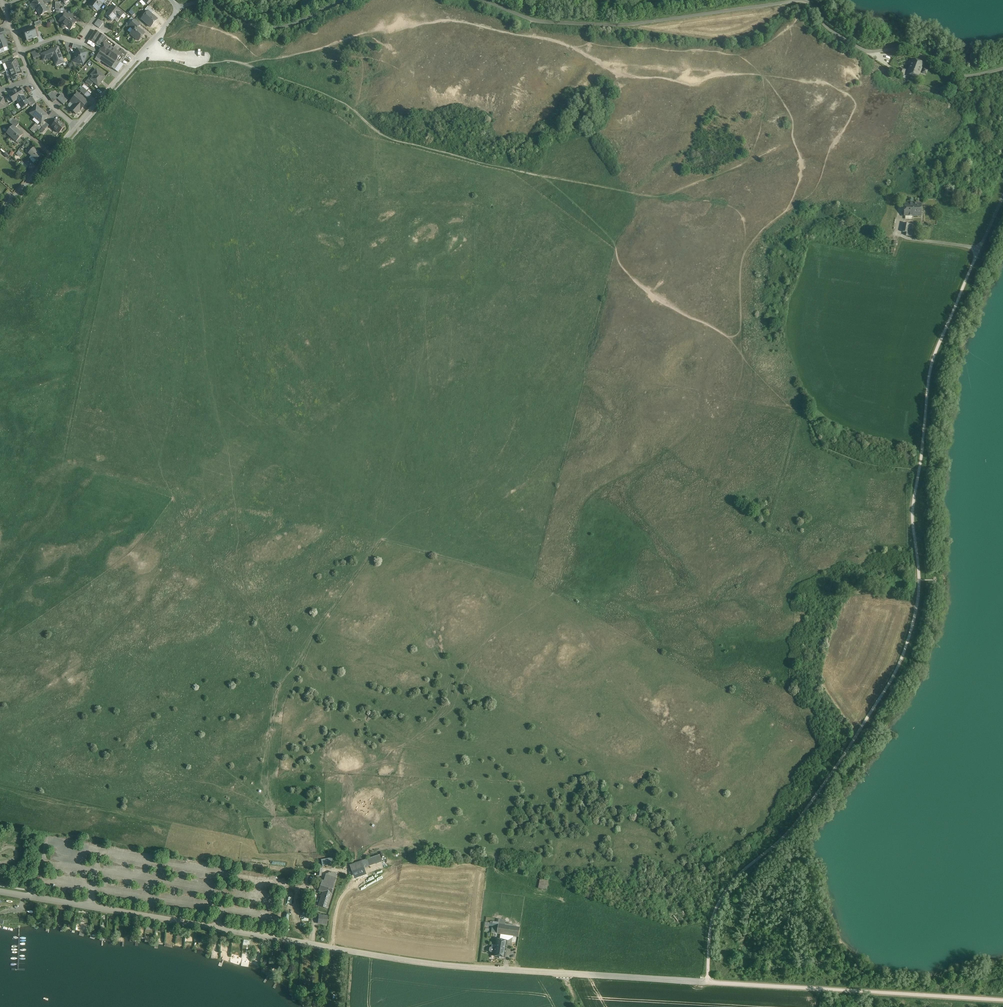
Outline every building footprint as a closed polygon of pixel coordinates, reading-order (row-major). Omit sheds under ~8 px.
[(32,3),(36,10),(44,5),(42,1),(42,0),(37,0),(32,3)] [(88,5),(96,11),(103,3),(105,0),(92,0),(88,5)] [(44,5),(36,10),(40,16),(48,11),(44,5)] [(124,14),(112,5),(108,10),(110,11),(106,16),(112,21),(115,17),(119,20),(124,14)] [(147,12),(141,19),(151,28),(158,20),(151,14),(153,11),(148,7),(145,10),(147,12)] [(69,17),(65,14),(59,21),(63,24),(62,26),(62,28),(63,29),(65,28),(66,27),(70,30),(76,22),(69,17)] [(103,23),(98,19),(94,24),(99,28),(103,23)] [(140,25),(134,20),(131,23),(138,28),(140,25)] [(138,28),(131,23),(129,26),(134,30),(130,34),(138,41),(144,34),(138,28)] [(33,27),(28,29),(29,30),(23,32),(27,40),(37,36),(33,27)] [(107,38),(95,31),(89,40),(101,48),(105,42),(104,42),(107,38)] [(113,48),(105,42),(101,48),(98,51),(100,52),(95,58),(118,74),(124,65),(120,62),(122,59),(119,57),(121,53),(120,52),(113,48)] [(64,63),(58,47),(41,54),(44,61),(43,59),(52,56),(56,66),(64,63)] [(80,50),(77,49),(77,50),(73,59),(76,60),(75,62),(80,64),(81,62),(84,63),(87,52),(80,50)] [(128,54),(121,49),(120,52),(121,53),(119,57),(122,59),(123,60),(128,54)] [(8,62),(5,63),(5,64),(8,70),(19,66),(16,59),(8,62)] [(924,64),(912,59),(906,74),(918,79),(924,64)] [(19,66),(8,70),(9,73),(11,78),(21,74),(19,66)] [(96,70),(92,74),(94,75),(90,80),(93,83),(97,86),(105,77),(96,70)] [(19,88),(9,95),(13,102),(24,96),(24,95),(19,88)] [(88,92),(83,88),(79,92),(84,96),(88,92)] [(52,102),(57,99),(52,92),(48,95),(52,102)] [(67,100),(61,94),(57,99),(63,105),(67,100)] [(87,102),(78,94),(70,102),(74,105),(70,109),(76,114),(79,110),(80,111),(87,102)] [(24,96),(16,100),(21,109),(28,104),(29,104),(27,100),(24,96)] [(32,97),(27,100),(29,104),(28,104),(30,106),(36,103),(33,98),(33,97),(32,97)] [(48,116),(37,106),(30,113),(35,118),(36,117),(40,121),(39,122),(41,123),(41,124),(44,121),(48,116)] [(14,119),(10,123),(13,125),(15,128),(19,123),(14,119)] [(65,127),(57,120),(51,127),(59,133),(65,127)] [(35,123),(30,130),(35,134),(41,127),(39,125),(39,126),(35,123)] [(15,128),(13,125),(6,133),(16,142),(23,134),(15,128)] [(41,155),(33,148),(31,150),(29,153),(28,153),(36,160),(41,155)] [(921,204),(904,204),(904,217),(921,217),(921,204)] [(913,225),(904,223),(902,232),(905,232),(904,235),(911,236),(913,225)] [(380,854),(366,859),(369,866),(382,861),(380,854)] [(362,861),(349,865),(352,872),(364,868),(362,861)] [(336,878),(326,875),(323,883),(322,883),(319,891),(323,892),(331,895),(336,878)] [(548,889),(549,879),(540,878),(539,888),(548,889)] [(331,895),(323,892),(318,906),(327,909),(331,895)] [(327,917),(319,916),(318,924),(326,925),(327,917)] [(520,928),(498,925),(497,934),(518,937),(520,928)] [(507,941),(497,940),(496,949),(491,948),(490,949),(490,951),(490,952),(495,953),(494,957),(505,958),(507,941)]
